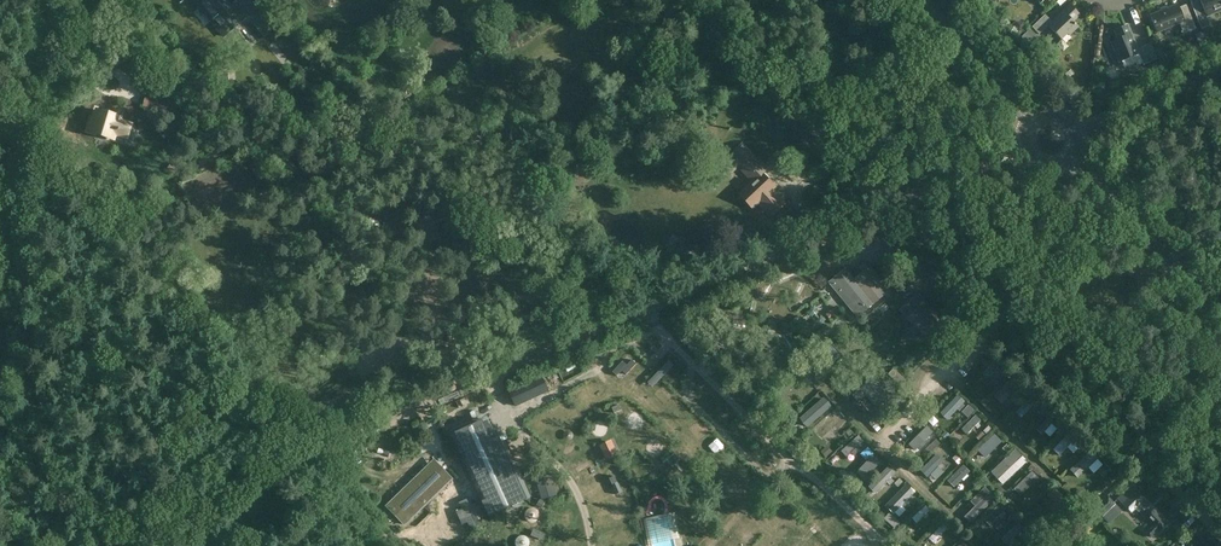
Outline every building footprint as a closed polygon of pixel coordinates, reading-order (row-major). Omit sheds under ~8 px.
[(224,37),(249,15),(236,0),(232,3),(230,0),(193,0),(224,37)] [(1192,4),(1202,28),(1210,25),(1205,14),(1214,10),(1215,13),(1220,10),(1220,0),(1199,0),(1200,1),(1192,4)] [(1178,4),(1150,15),(1157,32),(1180,23),(1184,34),(1189,32),(1196,29),(1190,15),(1183,18),(1179,8),(1178,4)] [(1045,15),(1032,27),(1039,34),(1048,26),(1061,40),(1067,34),(1069,36),(1078,27),(1073,22),(1080,15),(1070,5),(1052,22),(1045,15)] [(196,15),(191,19),(202,34),(207,29),(196,15)] [(263,16),(254,24),(264,36),(274,28),(263,16)] [(1016,23),(1012,26),(1021,35),(1029,27),(1024,22),(1016,23)] [(1118,53),(1121,61),(1139,54),(1143,63),(1143,65),(1151,62),(1145,46),(1145,45),(1137,48),(1128,25),(1114,31),(1118,40),(1111,42),(1115,54),(1118,53)] [(1022,37),(1021,38),(1038,55),(1047,47),(1030,29),(1022,37)] [(1201,33),(1196,35),(1200,43),(1205,41),(1201,33)] [(434,77),(449,66),(426,36),(412,47),(434,77)] [(451,62),(458,56),(450,46),(443,52),(451,62)] [(1121,76),(1140,69),(1137,62),(1119,69),(1121,76)] [(155,72),(142,75),(145,90),(159,87),(155,72)] [(158,111),(158,109),(160,103),(160,101),(146,97),(143,106),(158,111)] [(160,103),(158,109),(168,111),(169,105),(160,103)] [(92,118),(88,131),(114,139),(115,135),(128,139),(132,124),(119,120),(120,117),(96,110),(93,119),(92,118)] [(742,145),(722,163),(729,171),(737,163),(754,182),(740,196),(752,208),(759,202),(760,203),(773,191),(772,189),(773,187),(761,174),(767,169),(760,161),(758,162),(742,145)] [(207,156),(198,160),(201,167),(209,163),(207,156)] [(774,190),(773,191),(760,203),(759,205),(772,218),(787,203),(774,190)] [(968,217),(962,223),(967,228),(972,222),(968,217)] [(777,243),(771,229),(770,228),(754,234),(759,245),(760,249),(777,243)] [(694,247),(683,240),(675,253),(686,260),(694,247)] [(712,265),(710,259),(704,262),(706,267),(712,265)] [(846,268),(828,282),(857,318),(890,290),(870,266),(854,279),(846,268)] [(292,279),(271,297),(279,305),(300,287),(292,279)] [(927,338),(941,324),(935,317),(937,315),(917,294),(900,310),(927,338)] [(866,314),(861,318),(865,323),(870,319),(868,316),(866,314)] [(623,362),(613,372),(617,376),(622,371),(626,375),(636,364),(632,360),(627,366),(623,362)] [(987,379),(1000,365),(995,360),(982,374),(987,379)] [(893,369),(888,375),(899,385),(905,379),(893,369)] [(1011,374),(1006,370),(1002,374),(1007,378),(1011,374)] [(542,375),(508,391),(515,407),(549,391),(542,375)] [(1013,392),(1020,385),(1012,377),(993,396),(1001,404),(1013,392)] [(370,388),(357,392),(360,402),(373,396),(370,388)] [(1029,393),(1025,388),(1020,392),(1024,397),(1029,393)] [(947,420),(958,408),(960,410),(964,406),(962,404),(965,401),(958,394),(940,413),(947,420)] [(1032,396),(1015,413),(1021,418),(1038,401),(1032,396)] [(583,403),(577,405),(586,424),(597,419),(593,409),(587,412),(583,403)] [(974,410),(969,405),(964,411),(969,416),(974,410)] [(1048,411),(1044,407),(1039,412),(1043,416),(1048,411)] [(553,408),(547,417),(570,433),(576,424),(553,408)] [(836,412),(815,431),(822,439),(843,419),(836,412)] [(962,429),(967,434),(981,421),(976,415),(962,429)] [(1050,416),(1036,429),(1041,434),(1055,420),(1050,416)] [(486,421),(473,427),(475,432),(488,426),(486,421)] [(993,429),(989,425),(983,430),(987,434),(993,429)] [(470,434),(468,429),(455,435),(457,440),(470,434)] [(925,430),(911,446),(916,451),(931,436),(925,430)] [(946,431),(942,436),(946,440),(950,435),(946,431)] [(995,433),(981,448),(987,453),(1001,438),(995,433)] [(483,451),(484,450),(486,453),(491,451),(490,448),(504,441),(508,439),(506,434),(487,442),(485,438),(480,440),(482,445),(481,445),(483,451)] [(1068,448),(1073,453),(1078,448),(1072,442),(1074,441),(1068,435),(1053,449),(1059,456),(1068,448)] [(864,441),(859,436),(841,452),(846,458),(864,441)] [(486,453),(485,454),(491,467),(494,465),(497,464),(499,468),(514,461),(507,447),(508,443),(504,441),(490,448),(491,451),(486,453)] [(469,457),(463,444),(457,446),(463,460),(469,457)] [(952,451),(946,444),(929,460),(936,467),(952,451)] [(791,445),(786,450),(797,461),(802,455),(791,445)] [(649,456),(653,462),(669,453),(666,447),(649,456)] [(825,447),(820,453),(825,458),(830,453),(825,447)] [(572,466),(591,454),(587,448),(568,459),(572,466)] [(1078,478),(1099,458),(1090,450),(1070,470),(1078,478)] [(1013,452),(997,468),(1002,474),(1018,457),(1013,452)] [(680,460),(675,454),(667,461),(673,467),(680,460)] [(956,455),(952,458),(959,465),(962,461),(956,455)] [(497,472),(494,465),(491,467),(489,467),(495,481),(497,480),(500,487),(511,483),(506,473),(514,469),(512,464),(499,470),(499,471),(497,472)] [(865,464),(855,474),(865,484),(875,474),(865,464)] [(947,481),(954,488),(970,471),(963,465),(947,481)] [(1101,466),(1096,470),(1103,477),(1107,473),(1101,466)] [(879,487),(884,482),(886,485),(895,476),(892,473),(893,472),(888,467),(873,481),(879,487)] [(557,494),(556,491),(551,471),(535,475),(542,499),(557,494)] [(843,471),(839,475),(843,480),(848,476),(843,471)] [(1032,472),(1020,484),(1025,489),(1028,486),(1030,487),(1033,485),(1031,483),(1037,477),(1032,472)] [(439,492),(421,473),(412,481),(407,486),(386,506),(405,525),(439,492)] [(583,482),(588,489),(603,480),(598,473),(583,482)] [(977,476),(970,483),(973,486),(980,479),(977,476)] [(482,477),(476,480),(469,483),(471,488),(465,491),(470,502),(476,499),(478,504),(483,502),(489,515),(491,514),(495,512),(489,500),(491,498),(489,493),(496,490),(491,479),(484,482),(482,477)] [(1049,483),(1046,480),(1039,486),(1043,490),(1049,483)] [(890,504),(895,509),(913,491),(908,486),(890,504)] [(1118,499),(1124,505),(1131,512),(1135,508),(1141,514),(1139,516),(1144,520),(1146,518),(1152,525),(1145,532),(1152,537),(1159,531),(1161,529),(1164,529),(1166,527),(1166,525),(1168,523),(1155,510),(1151,514),(1145,508),(1149,504),(1131,486),(1118,499)] [(974,507),(963,518),(970,523),(996,497),(985,487),(970,503),(974,507)] [(1055,487),(1046,496),(1054,503),(1066,513),(1073,506),(1055,487)] [(862,499),(872,507),(880,495),(870,488),(862,499)] [(513,489),(503,493),(509,506),(519,502),(513,489)] [(1106,495),(1093,508),(1103,518),(1113,508),(1111,505),(1113,503),(1106,495)] [(1001,503),(984,520),(990,526),(1000,516),(1003,518),(1006,515),(1003,512),(1007,508),(1001,503)] [(926,506),(912,518),(917,524),(930,511),(926,506)] [(694,507),(686,512),(690,518),(698,513),(694,507)] [(524,514),(524,515),(524,517),(524,518),(525,519),(525,520),(526,521),(527,522),(528,522),(529,523),(530,523),(532,523),(533,523),(534,523),(535,522),(536,522),(537,521),(538,520),(538,519),(539,518),(539,516),(539,515),(539,514),(539,513),(538,512),(538,511),(537,510),(536,509),(535,508),(534,508),(533,508),(531,508),(530,508),(529,508),(528,508),(527,509),(526,510),(525,511),(525,512),(524,514)] [(643,519),(649,545),(682,545),(675,512),(643,519)] [(1010,522),(1015,517),(1012,514),(1007,519),(1010,522)] [(566,523),(555,524),(557,532),(567,530),(566,523)] [(854,541),(862,531),(852,523),(844,533),(854,541)] [(1023,528),(1018,523),(1001,539),(1006,545),(1023,528)] [(943,524),(929,539),(934,543),(948,528),(943,524)] [(534,529),(531,536),(542,539),(545,533),(534,529)] [(757,530),(749,540),(756,545),(775,545),(757,530)] [(515,543),(515,544),(516,545),(530,545),(531,544),(531,543),(530,542),(530,540),(530,539),(529,538),(528,537),(527,537),(526,536),(525,535),(524,535),(523,535),(522,535),(520,536),(519,536),(518,537),(517,537),(517,538),(516,539),(515,541),(515,543)] [(807,545),(819,545),(808,535),(802,540),(807,545)]
